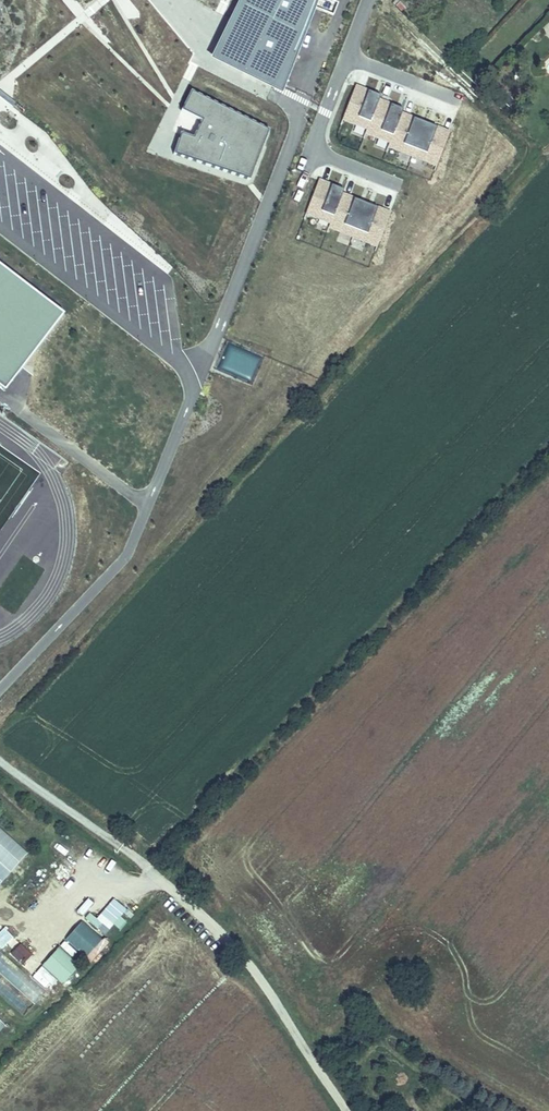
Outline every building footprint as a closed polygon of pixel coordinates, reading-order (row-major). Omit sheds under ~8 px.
[(284,97),(322,0),(243,0),(212,61),(284,97)] [(403,13),(413,5),(408,0),(401,0),(395,5),(403,13)] [(369,90),(357,85),(342,124),(366,131),(364,135),(388,144),(388,149),(437,168),(450,131),(415,117),(405,110),(393,102),(381,97),(369,90)] [(269,130),(192,91),(183,110),(204,121),(194,139),(181,136),(176,156),(250,179),(269,130)] [(504,96),(499,101),(507,108),(512,102),(504,96)] [(333,183),(320,179),(306,216),(329,225),(328,229),(354,238),(378,249),(392,212),(356,197),(344,194),(345,190),(333,186),(333,183)] [(0,266),(0,388),(5,391),(66,315),(0,266)] [(169,426),(176,412),(163,405),(156,419),(169,426)] [(29,853),(0,828),(0,886),(29,853)] [(63,877),(74,869),(67,861),(57,869),(63,877)] [(82,916),(94,905),(89,899),(77,910),(82,916)] [(113,899),(96,919),(89,913),(85,919),(105,935),(113,925),(118,930),(126,921),(120,916),(126,909),(113,899)] [(76,952),(85,960),(104,940),(84,922),(61,947),(71,957),(76,952)] [(14,938),(4,928),(0,931),(0,949),(1,951),(14,938)] [(93,962),(109,943),(104,939),(88,958),(93,962)] [(21,944),(10,955),(22,967),(33,955),(21,944)] [(41,966),(62,986),(79,968),(58,948),(41,966)] [(24,1018),(46,993),(0,951),(0,996),(24,1018)]
